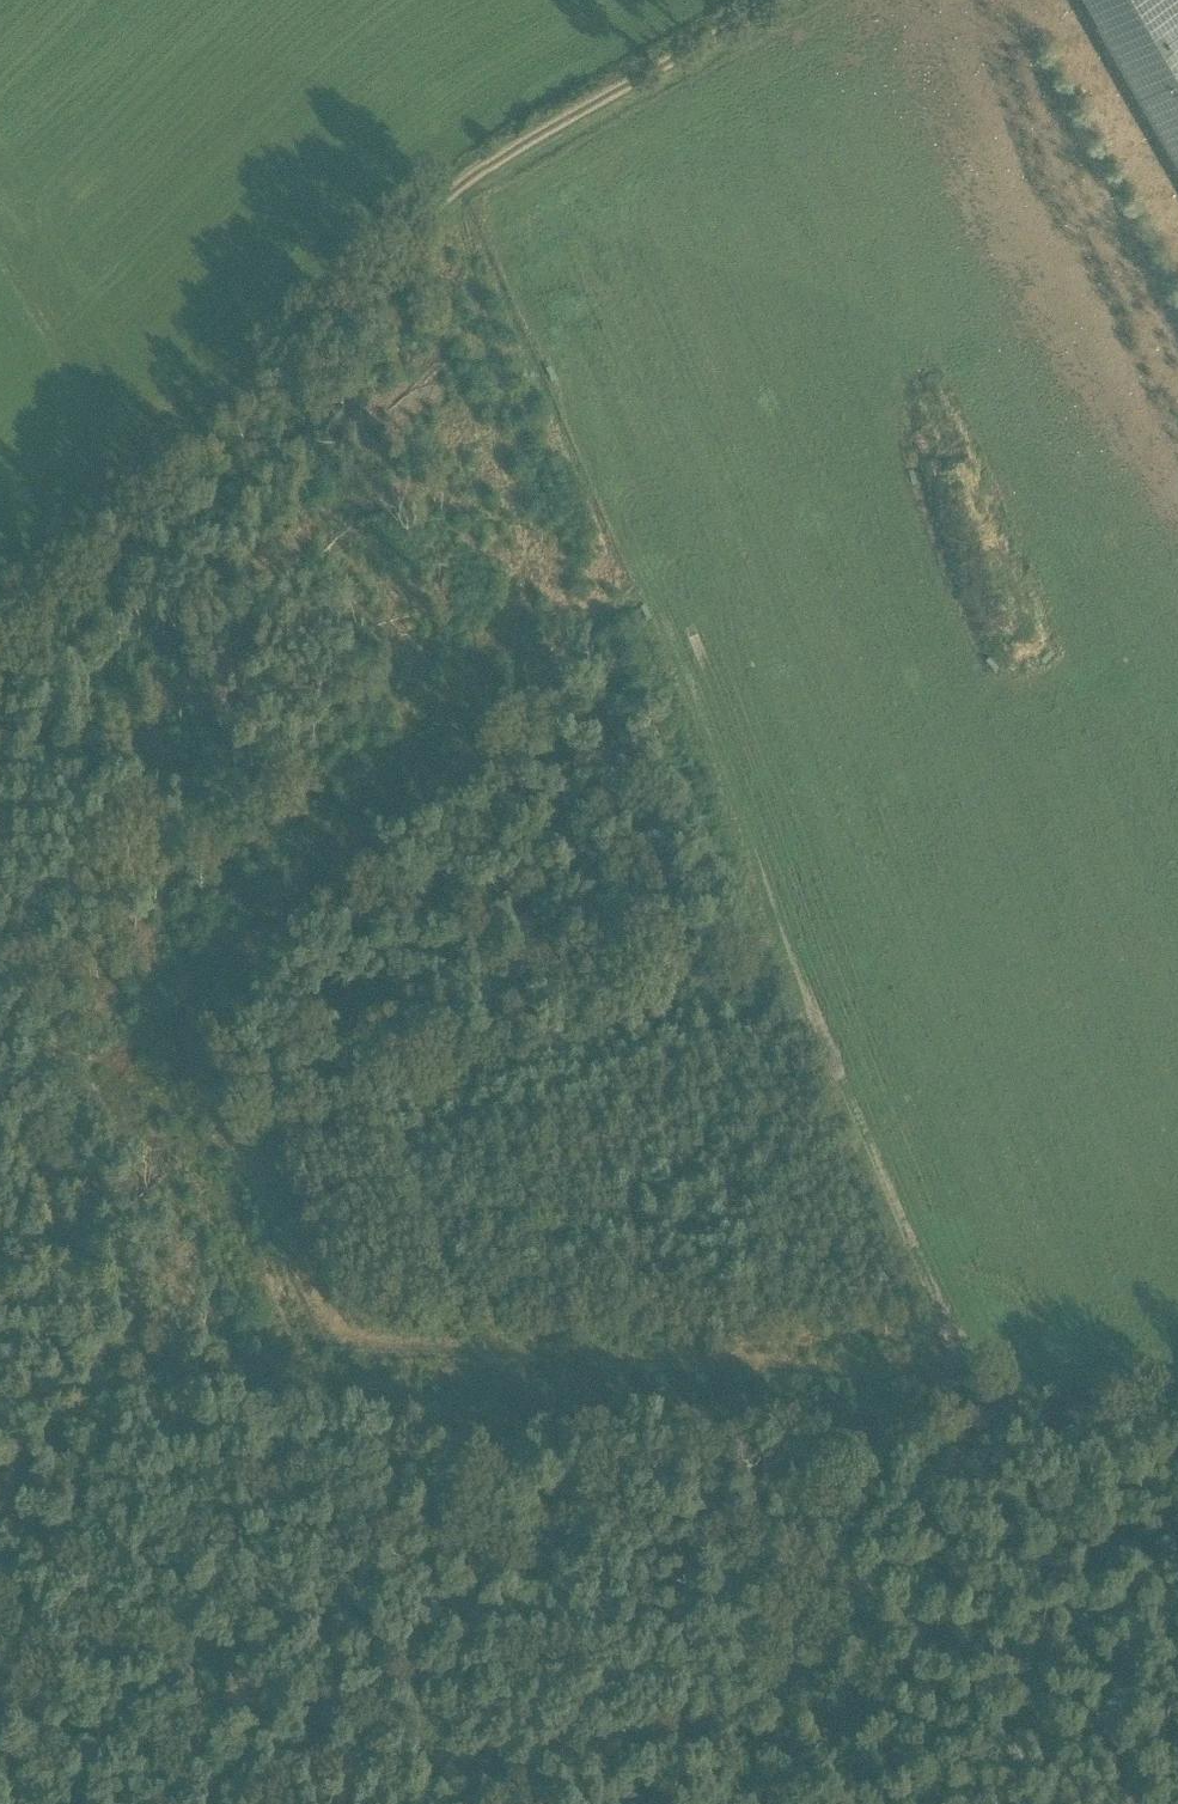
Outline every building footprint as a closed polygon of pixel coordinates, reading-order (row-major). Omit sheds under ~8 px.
[(1177,151),(1177,0),(1092,0),(1177,151)]
